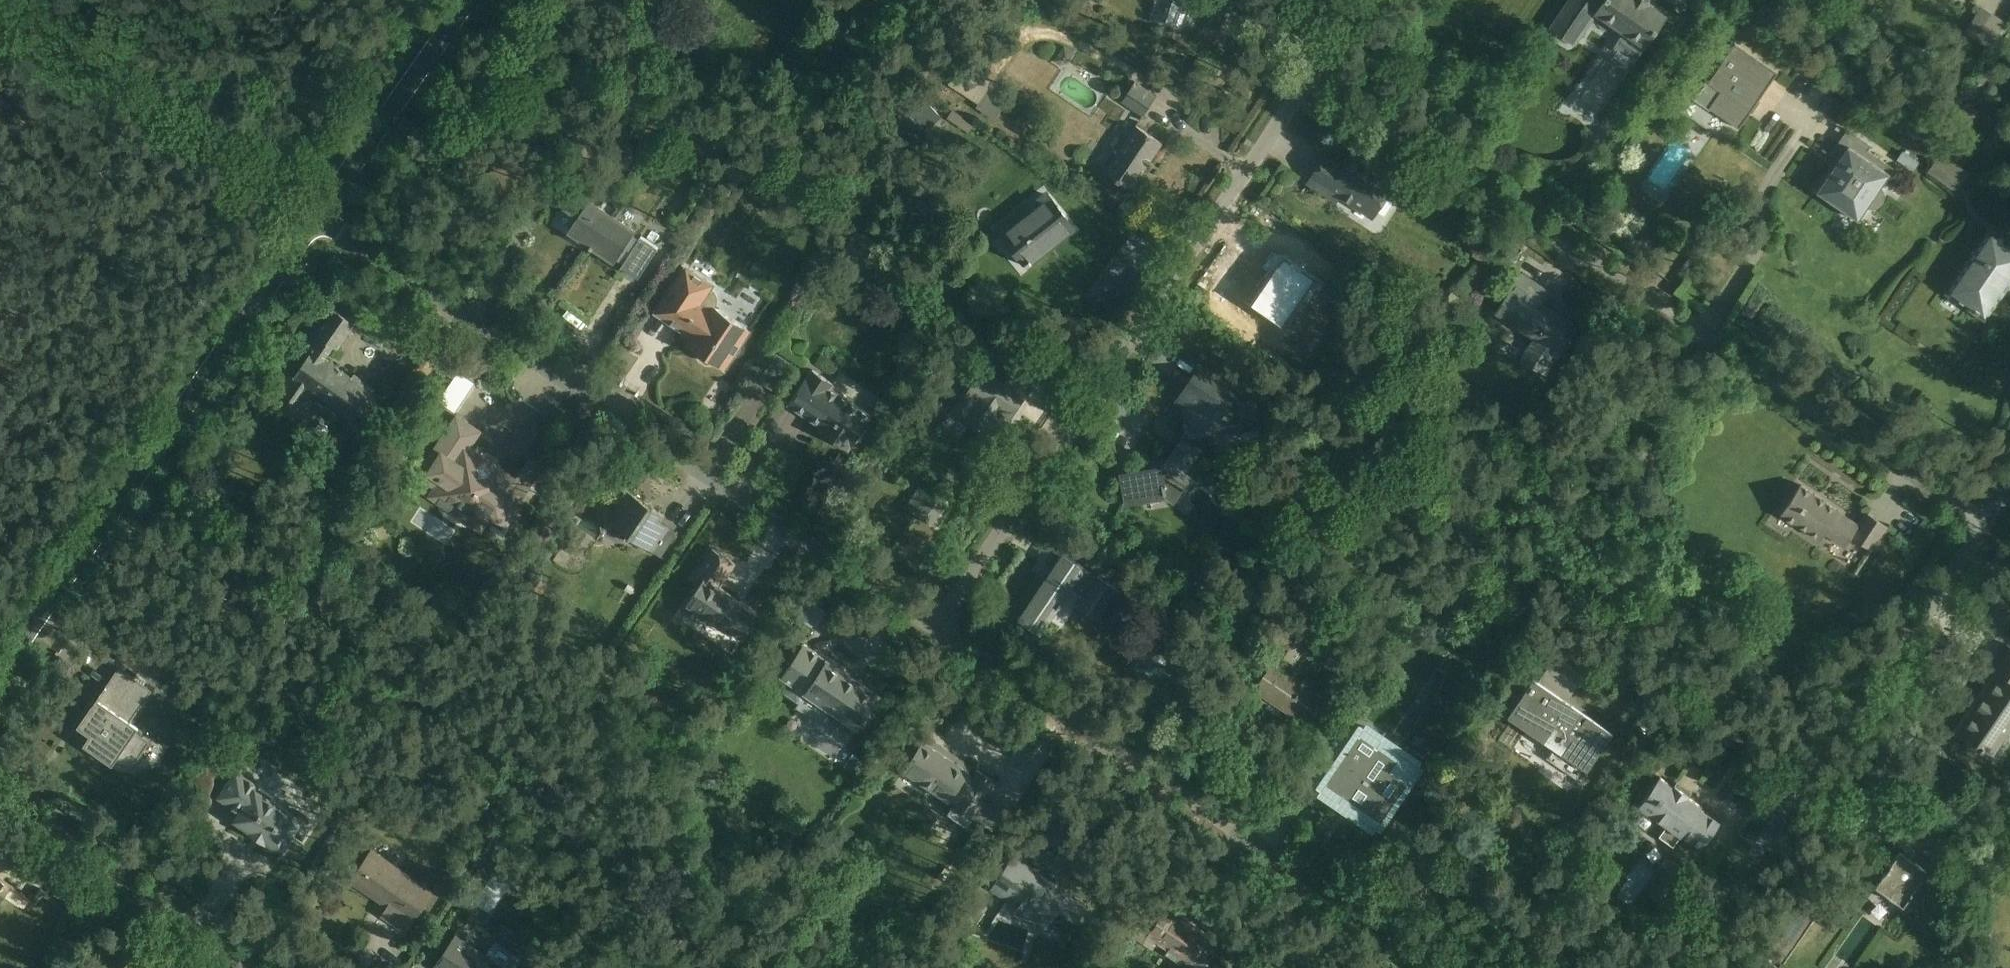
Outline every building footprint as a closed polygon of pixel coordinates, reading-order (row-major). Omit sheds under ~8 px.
[(1219,40),(1230,0),(1174,0),(1167,26),(1219,40)] [(1674,14),(1654,0),(1569,0),(1552,24),(1579,42),(1599,14),(1625,31),(1616,43),(1642,61),(1674,14)] [(1696,96),(1743,128),(1781,72),(1734,40),(1696,96)] [(1103,156),(1118,126),(1107,120),(1092,151),(1103,156)] [(1135,191),(1165,142),(1136,125),(1107,173),(1135,191)] [(1342,193),(1379,217),(1400,186),(1334,142),(1307,181),(1337,201),(1342,193)] [(1861,218),(1893,172),(1853,144),(1821,190),(1861,218)] [(557,221),(617,263),(639,230),(580,189),(557,221)] [(1035,266),(1077,232),(1050,200),(1008,234),(1035,266)] [(1990,322),(2009,293),(2009,245),(1994,234),(1952,297),(1990,322)] [(1247,290),(1276,310),(1310,260),(1281,240),(1247,290)] [(690,346),(728,370),(752,331),(705,302),(715,286),(690,270),(659,318),(694,339),(690,346)] [(1543,377),(1576,332),(1516,289),(1497,314),(1532,339),(1518,359),(1543,377)] [(294,375),(358,418),(378,389),(335,360),(360,323),(339,309),(294,375)] [(826,435),(857,455),(888,406),(816,361),(790,402),(831,428),(826,435)] [(1016,419),(1029,400),(983,369),(970,390),(983,399),(970,418),(989,431),(1003,410),(1016,419)] [(1189,435),(1247,424),(1240,392),(1183,403),(1189,435)] [(467,510),(503,534),(547,469),(522,452),(507,473),(472,449),(483,433),(456,415),(416,475),(435,487),(429,496),(462,518),(467,510)] [(1182,502),(1215,459),(1184,437),(1165,465),(1121,473),(1130,512),(1182,502)] [(1782,513),(1850,558),(1871,526),(1803,481),(1782,513)] [(610,523),(653,550),(674,515),(631,488),(610,523)] [(721,572),(736,558),(713,533),(692,553),(707,569),(678,595),(724,644),(759,612),(721,572)] [(1124,591),(1068,550),(1018,619),(1049,642),(1075,606),(1100,624),(1124,591)] [(782,677),(865,730),(887,696),(805,642),(782,677)] [(1995,757),(2009,735),(2009,656),(1959,733),(1995,757)] [(1254,693),(1309,732),(1333,698),(1278,659),(1254,693)] [(71,737),(114,766),(119,760),(139,761),(153,741),(137,732),(141,727),(132,721),(154,690),(120,666),(71,737)] [(1592,770),(1618,733),(1541,680),(1515,717),(1592,770)] [(1385,834),(1433,766),(1368,721),(1320,790),(1385,834)] [(966,820),(994,779),(928,735),(900,776),(966,820)] [(1642,806),(1705,849),(1725,820),(1662,777),(1642,806)] [(287,862),(315,822),(256,779),(227,819),(287,862)] [(1879,885),(1910,906),(1934,871),(1923,864),(1940,839),(1896,808),(1880,832),(1904,849),(1879,885)] [(405,937),(436,893),(376,850),(344,894),(405,937)] [(1064,941),(1089,908),(1019,855),(994,889),(1064,941)] [(0,879),(0,902),(11,887),(0,879)] [(1195,967),(1209,967),(1225,943),(1170,908),(1150,939),(1195,967)] [(456,933),(431,967),(505,967),(456,933)]
